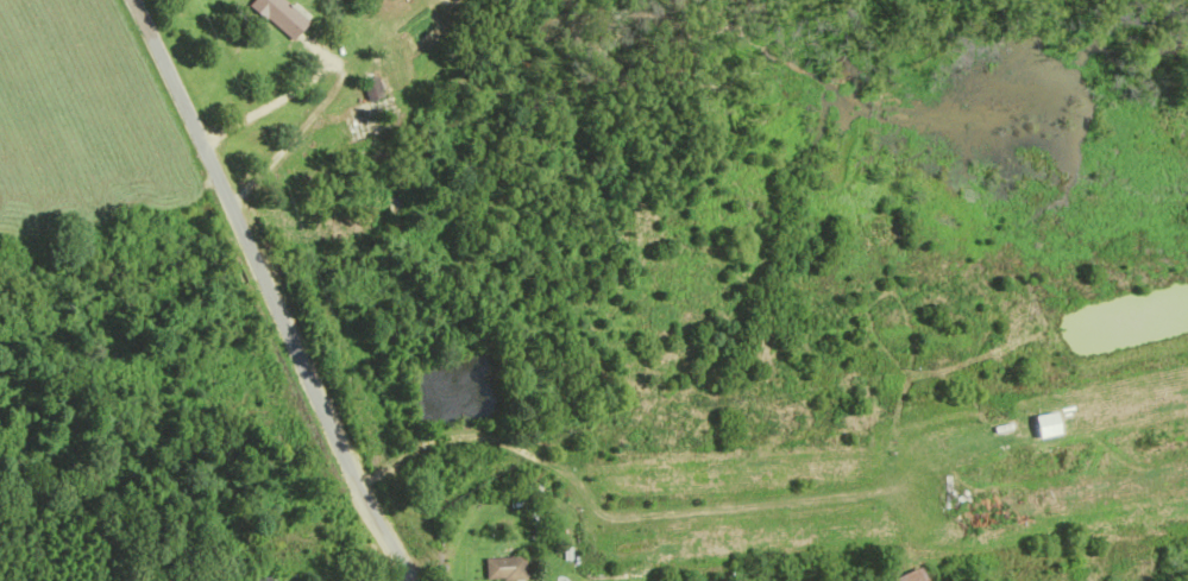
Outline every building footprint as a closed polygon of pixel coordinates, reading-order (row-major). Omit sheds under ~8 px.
[(292,5),(287,10),(277,0),(251,0),(245,8),(287,46),(310,21),(292,5)] [(380,101),(370,74),(356,79),(366,106),(380,101)] [(368,142),(358,114),(346,118),(356,146),(368,142)] [(944,457),(1187,419),(1187,387),(939,425),(944,457)] [(524,560),(483,560),(483,580),(524,580),(524,560)] [(914,571),(889,580),(919,580),(914,571)]
